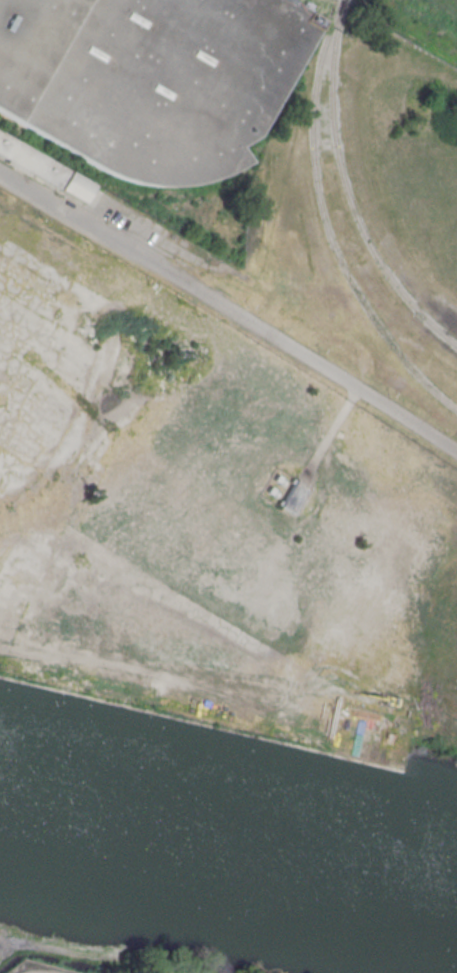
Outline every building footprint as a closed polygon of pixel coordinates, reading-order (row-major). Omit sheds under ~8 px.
[(98,169),(0,112),(0,0),(288,0),(323,20),(259,135),(241,145),(251,160),(233,170),(216,177),(197,183),(178,185),(158,185),(137,181),(118,176),(98,169)] [(5,159),(3,163),(24,175),(26,172),(82,204),(93,184),(0,131),(0,156),(5,159)] [(280,503),(292,511),(308,487),(296,479),(280,503)]
